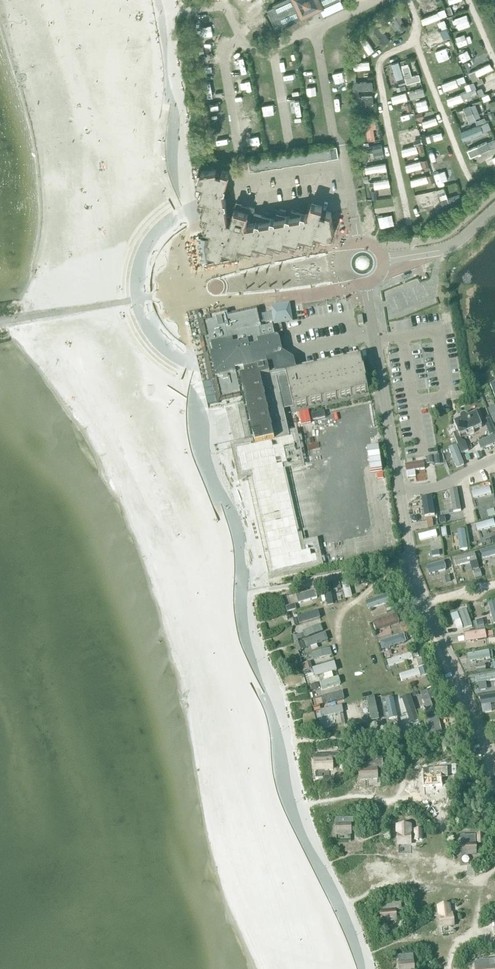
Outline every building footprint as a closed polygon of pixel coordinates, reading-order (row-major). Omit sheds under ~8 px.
[(274,5),(275,8),(268,11),(275,27),(283,24),(284,27),(307,16),(305,13),(312,10),(319,7),(321,10),(342,0),(284,0),(274,5)] [(426,9),(433,6),(430,0),(422,0),(426,9)] [(447,5),(423,13),(425,19),(455,10),(452,3),(447,5)] [(401,13),(408,10),(404,4),(390,11),(399,29),(408,25),(401,13)] [(460,26),(475,20),(472,12),(457,19),(460,26)] [(446,16),(439,18),(442,26),(425,32),(429,42),(453,34),(446,16)] [(386,27),(390,24),(385,17),(374,24),(385,40),(392,36),(386,27)] [(455,36),(458,44),(480,34),(477,26),(455,36)] [(370,50),(376,46),(366,31),(360,35),(370,50)] [(435,56),(456,48),(453,40),(432,48),(435,56)] [(470,47),(474,56),(488,50),(485,42),(470,47)] [(371,56),(355,58),(357,66),(372,64),(371,56)] [(440,72),(443,71),(447,85),(467,80),(460,56),(438,63),(440,72)] [(397,76),(405,74),(401,57),(393,59),(397,76)] [(403,61),(408,79),(422,76),(417,57),(403,61)] [(471,69),(474,76),(494,65),(494,64),(492,58),(471,69)] [(354,69),(354,85),(375,85),(375,77),(358,77),(358,69),(354,69)] [(479,91),(475,78),(467,81),(469,87),(449,94),(451,100),(479,91)] [(494,86),(494,78),(479,85),(482,92),(494,86)] [(410,87),(413,95),(427,91),(425,83),(410,87)] [(395,99),(410,96),(408,88),(393,91),(395,99)] [(356,100),(376,99),(375,91),(356,92),(356,100)] [(425,113),(424,108),(435,105),(433,97),(414,102),(416,109),(418,109),(420,115),(425,113)] [(484,112),(476,98),(465,104),(472,118),(484,112)] [(398,116),(416,115),(415,108),(397,109),(398,116)] [(425,125),(440,119),(438,112),(423,117),(425,125)] [(478,116),(479,120),(462,128),(466,136),(492,125),(487,112),(478,116)] [(379,136),(378,116),(361,117),(361,123),(368,123),(369,136),(379,136)] [(400,127),(400,136),(420,135),(419,126),(400,127)] [(418,141),(403,144),(405,151),(425,147),(423,139),(445,134),(444,128),(416,134),(418,141)] [(473,152),(494,143),(494,134),(469,145),(473,152)] [(361,159),(387,154),(383,137),(365,141),(367,148),(359,150),(361,159)] [(445,138),(433,141),(437,152),(449,149),(445,138)] [(480,160),(484,167),(494,161),(494,151),(480,160)] [(380,169),(380,173),(389,173),(389,160),(368,161),(368,169),(380,169)] [(198,235),(203,265),(211,254),(238,249),(238,246),(248,249),(249,249),(250,249),(251,249),(251,248),(252,248),(252,247),(253,247),(254,243),(263,246),(264,246),(265,246),(266,246),(267,246),(267,245),(268,245),(268,244),(269,241),(279,244),(280,244),(281,244),(282,243),(283,242),(283,241),(284,238),(294,241),(295,241),(296,241),(297,241),(298,240),(298,239),(299,236),(309,239),(310,239),(311,239),(312,239),(313,238),(313,237),(314,237),(314,233),(326,237),(331,236),(332,235),(333,235),(334,234),(334,233),(334,232),(331,212),(326,210),(325,214),(320,212),(322,206),(311,203),(308,213),(305,214),(291,210),(290,216),(276,212),(274,219),(261,215),(259,221),(252,219),(255,208),(236,203),(237,202),(236,201),(232,216),(228,215),(224,190),(229,171),(216,168),(198,171),(196,179),(196,180),(196,181),(197,182),(201,183),(198,194),(198,195),(198,196),(199,196),(199,197),(200,197),(204,198),(201,209),(201,210),(201,211),(202,212),(206,214),(204,220),(203,224),(203,225),(203,226),(204,227),(205,228),(211,229),(208,238),(206,238),(198,235)] [(414,182),(433,177),(431,170),(412,175),(414,182)] [(449,195),(446,182),(459,179),(457,171),(441,174),(443,183),(416,190),(418,197),(440,192),(441,196),(449,195)] [(391,175),(375,176),(376,184),(392,183),(391,175)] [(380,209),(378,209),(379,217),(397,214),(394,192),(377,195),(380,209)] [(287,321),(291,321),(288,305),(273,308),(276,323),(278,323),(278,324),(287,322),(287,321)] [(206,355),(196,357),(202,383),(216,380),(221,399),(244,394),(255,443),(290,436),(277,378),(286,376),(293,407),(368,391),(361,358),(296,372),(294,361),(292,359),(293,356),(288,353),(286,356),(282,353),(279,339),(278,338),(276,337),(275,337),(272,325),(261,328),(257,311),(228,317),(227,313),(221,314),(221,313),(216,314),(216,315),(210,316),(211,321),(203,322),(207,338),(203,339),(204,344),(203,345),(204,350),(205,349),(206,355)] [(460,420),(454,423),(457,431),(453,433),(461,454),(469,451),(465,442),(462,440),(461,438),(474,433),(473,431),(482,427),(479,420),(481,419),(478,410),(469,414),(469,416),(468,417),(467,416),(466,415),(465,415),(465,414),(464,414),(463,415),(462,415),(461,416),(460,417),(460,418),(460,419),(460,420)] [(255,443),(236,448),(242,473),(246,472),(247,477),(252,476),(254,483),(248,484),(250,489),(255,488),(256,495),(251,497),(252,502),(258,501),(259,508),(254,509),(255,514),(260,513),(262,520),(257,522),(258,527),(263,526),(265,533),(260,534),(261,539),(266,538),(267,545),(262,546),(264,552),(269,551),(270,558),(265,559),(266,564),(271,563),(273,572),(317,562),(316,554),(311,555),(310,550),(315,549),(313,544),(304,546),(305,548),(301,548),(283,464),(299,460),(297,453),(302,452),(300,442),(295,443),(293,435),(290,436),(255,443)] [(494,444),(494,437),(481,443),(483,448),(494,444)] [(409,473),(418,473),(417,466),(427,465),(426,457),(407,459),(409,473)] [(450,486),(452,495),(446,496),(449,510),(464,507),(459,484),(450,486)] [(435,513),(432,495),(424,497),(428,515),(435,513)] [(434,514),(428,516),(430,524),(436,523),(434,514)] [(494,524),(494,516),(478,520),(480,528),(494,524)] [(438,526),(420,531),(422,537),(440,533),(438,526)] [(461,546),(469,546),(468,526),(461,526),(461,546)] [(456,540),(461,539),(458,527),(453,529),(456,540)] [(485,547),(487,554),(494,551),(494,544),(485,547)] [(458,563),(479,557),(477,549),(456,555),(458,563)] [(429,560),(430,569),(448,567),(447,559),(429,560)] [(352,578),(344,579),(346,594),(353,594),(352,578)] [(318,587),(299,589),(300,597),(319,595),(318,587)] [(367,597),(370,606),(392,599),(389,590),(367,597)] [(297,600),(287,603),(289,608),(298,605),(297,600)] [(459,602),(466,625),(474,623),(467,600),(459,602)] [(460,608),(453,611),(458,626),(465,624),(460,608)] [(301,612),(303,623),(322,620),(320,609),(301,612)] [(399,611),(375,617),(378,625),(401,619),(399,611)] [(484,615),(475,618),(478,625),(486,623),(484,615)] [(467,638),(490,636),(490,643),(494,643),(494,626),(466,629),(467,638)] [(327,628),(299,639),(302,647),(330,636),(327,628)] [(384,646),(408,638),(406,630),(381,638),(384,646)] [(313,650),(315,657),(334,651),(332,644),(313,650)] [(471,658),(492,656),(491,648),(470,650),(471,658)] [(390,662),(415,657),(414,650),(389,655),(390,662)] [(302,661),(304,667),(314,664),(312,657),(302,661)] [(324,687),(343,681),(340,672),(337,674),(332,660),(315,665),(319,678),(321,678),(324,687)] [(429,664),(401,669),(402,676),(430,671),(429,664)] [(312,689),(323,687),(322,679),(311,681),(312,689)] [(418,691),(427,710),(437,706),(433,696),(437,694),(433,685),(418,691)] [(345,688),(318,692),(319,700),(346,697),(345,688)] [(402,693),(403,709),(410,708),(411,719),(418,718),(415,691),(402,693)] [(493,700),(494,700),(494,692),(482,693),(483,708),(493,707),(493,700)] [(368,694),(372,717),(381,716),(378,693),(368,694)] [(388,694),(390,715),(399,714),(396,693),(388,694)] [(325,723),(346,722),(345,703),(324,704),(325,723)] [(430,732),(445,728),(440,713),(426,717),(430,732)] [(340,759),(340,754),(314,755),(314,759),(314,771),(332,770),(332,759),(340,759)] [(360,780),(378,779),(377,770),(383,770),(382,761),(369,762),(370,765),(360,765),(360,770),(360,780)] [(428,771),(430,787),(442,785),(441,776),(445,776),(444,767),(434,768),(434,771),(428,771)] [(336,818),(336,834),(353,834),(353,819),(336,818)] [(398,825),(398,844),(411,844),(411,833),(411,825),(398,825)] [(461,837),(462,855),(476,854),(475,836),(461,837)] [(380,903),(382,921),(396,920),(396,911),(399,910),(398,901),(380,903)] [(440,912),(443,926),(453,925),(450,911),(448,911),(447,902),(437,904),(438,913),(440,912)] [(413,955),(398,956),(400,968),(414,968),(413,955)] [(475,968),(494,968),(494,960),(480,961),(480,962),(475,962),(475,968)]
